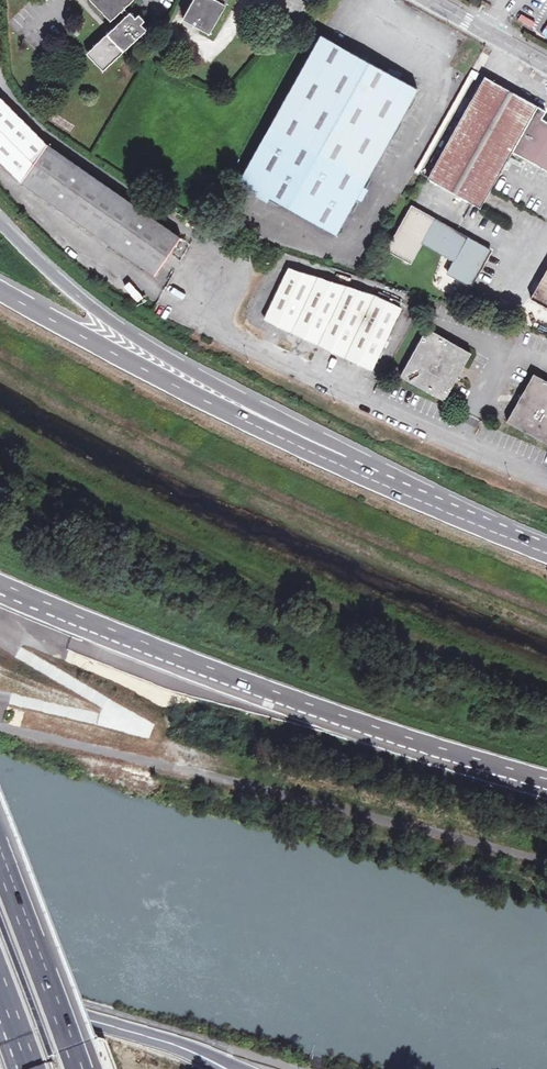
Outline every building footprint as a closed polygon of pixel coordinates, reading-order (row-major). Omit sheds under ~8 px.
[(135,0),(91,0),(112,22),(119,15),(126,9),(135,0)] [(186,24),(210,38),(232,0),(199,0),(186,24)] [(131,14),(126,9),(119,15),(124,20),(86,54),(102,72),(150,30),(144,23),(147,20),(142,15),(139,18),(133,12),(131,14)] [(339,237),(418,90),(329,40),(322,37),(244,185),(339,237)] [(542,122),(546,115),(545,115),(484,81),(428,183),(481,213),(494,189),(512,157),(546,177),(546,125),(542,122)] [(0,105),(0,168),(20,188),(33,195),(159,279),(184,242),(50,153),(0,105)] [(443,146),(434,141),(417,171),(427,176),(443,146)] [(471,286),(489,250),(412,209),(390,251),(412,262),(422,243),(455,261),(448,275),(471,286)] [(377,373),(407,314),(381,301),(293,272),(269,320),(377,373)] [(533,299),(546,307),(546,274),(533,299)] [(457,381),(461,373),(464,367),(472,351),(427,328),(402,378),(447,401),(451,393),(457,381)] [(470,376),(461,373),(457,381),(470,376)] [(519,406),(510,424),(546,443),(546,381),(534,374),(523,396),(519,406)]
